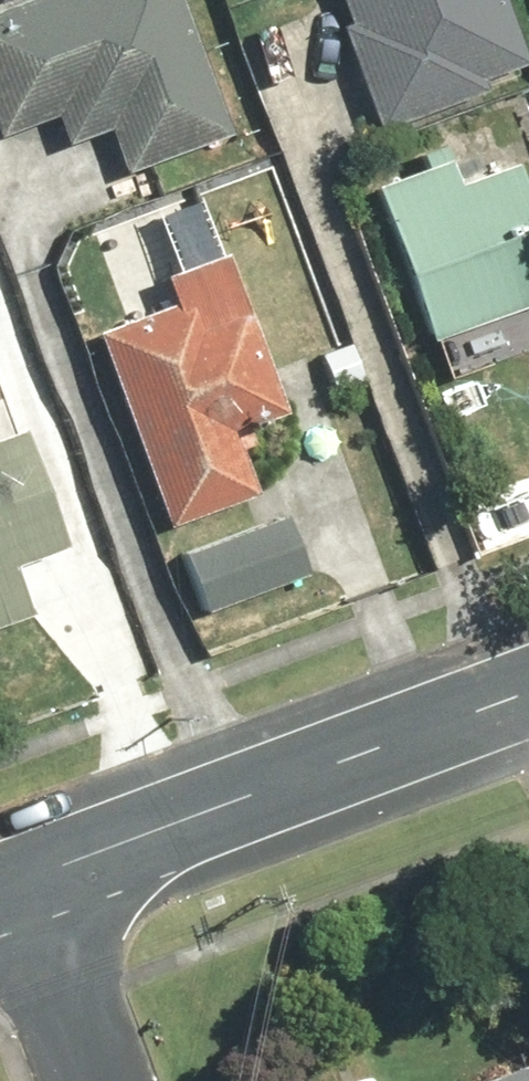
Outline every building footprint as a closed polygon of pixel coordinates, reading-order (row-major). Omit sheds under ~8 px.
[(180,0),(0,0),(0,146),(51,127),(60,153),(106,137),(123,183),(232,143),(180,0)] [(347,23),(335,28),(380,143),(528,85),(528,62),(505,0),(338,0),(347,23)] [(411,153),(417,170),(374,184),(429,343),(528,308),(528,203),(514,160),(482,171),(469,133),(411,153)] [(211,229),(202,205),(161,220),(169,244),(148,252),(167,304),(92,331),(162,525),(251,492),(229,431),(287,410),(220,226),(211,229)] [(75,539),(6,374),(0,377),(0,632),(32,619),(9,566),(75,539)] [(308,571),(283,514),(180,559),(205,616),(308,571)] [(489,1080),(528,1080),(528,1066),(489,1080)]
